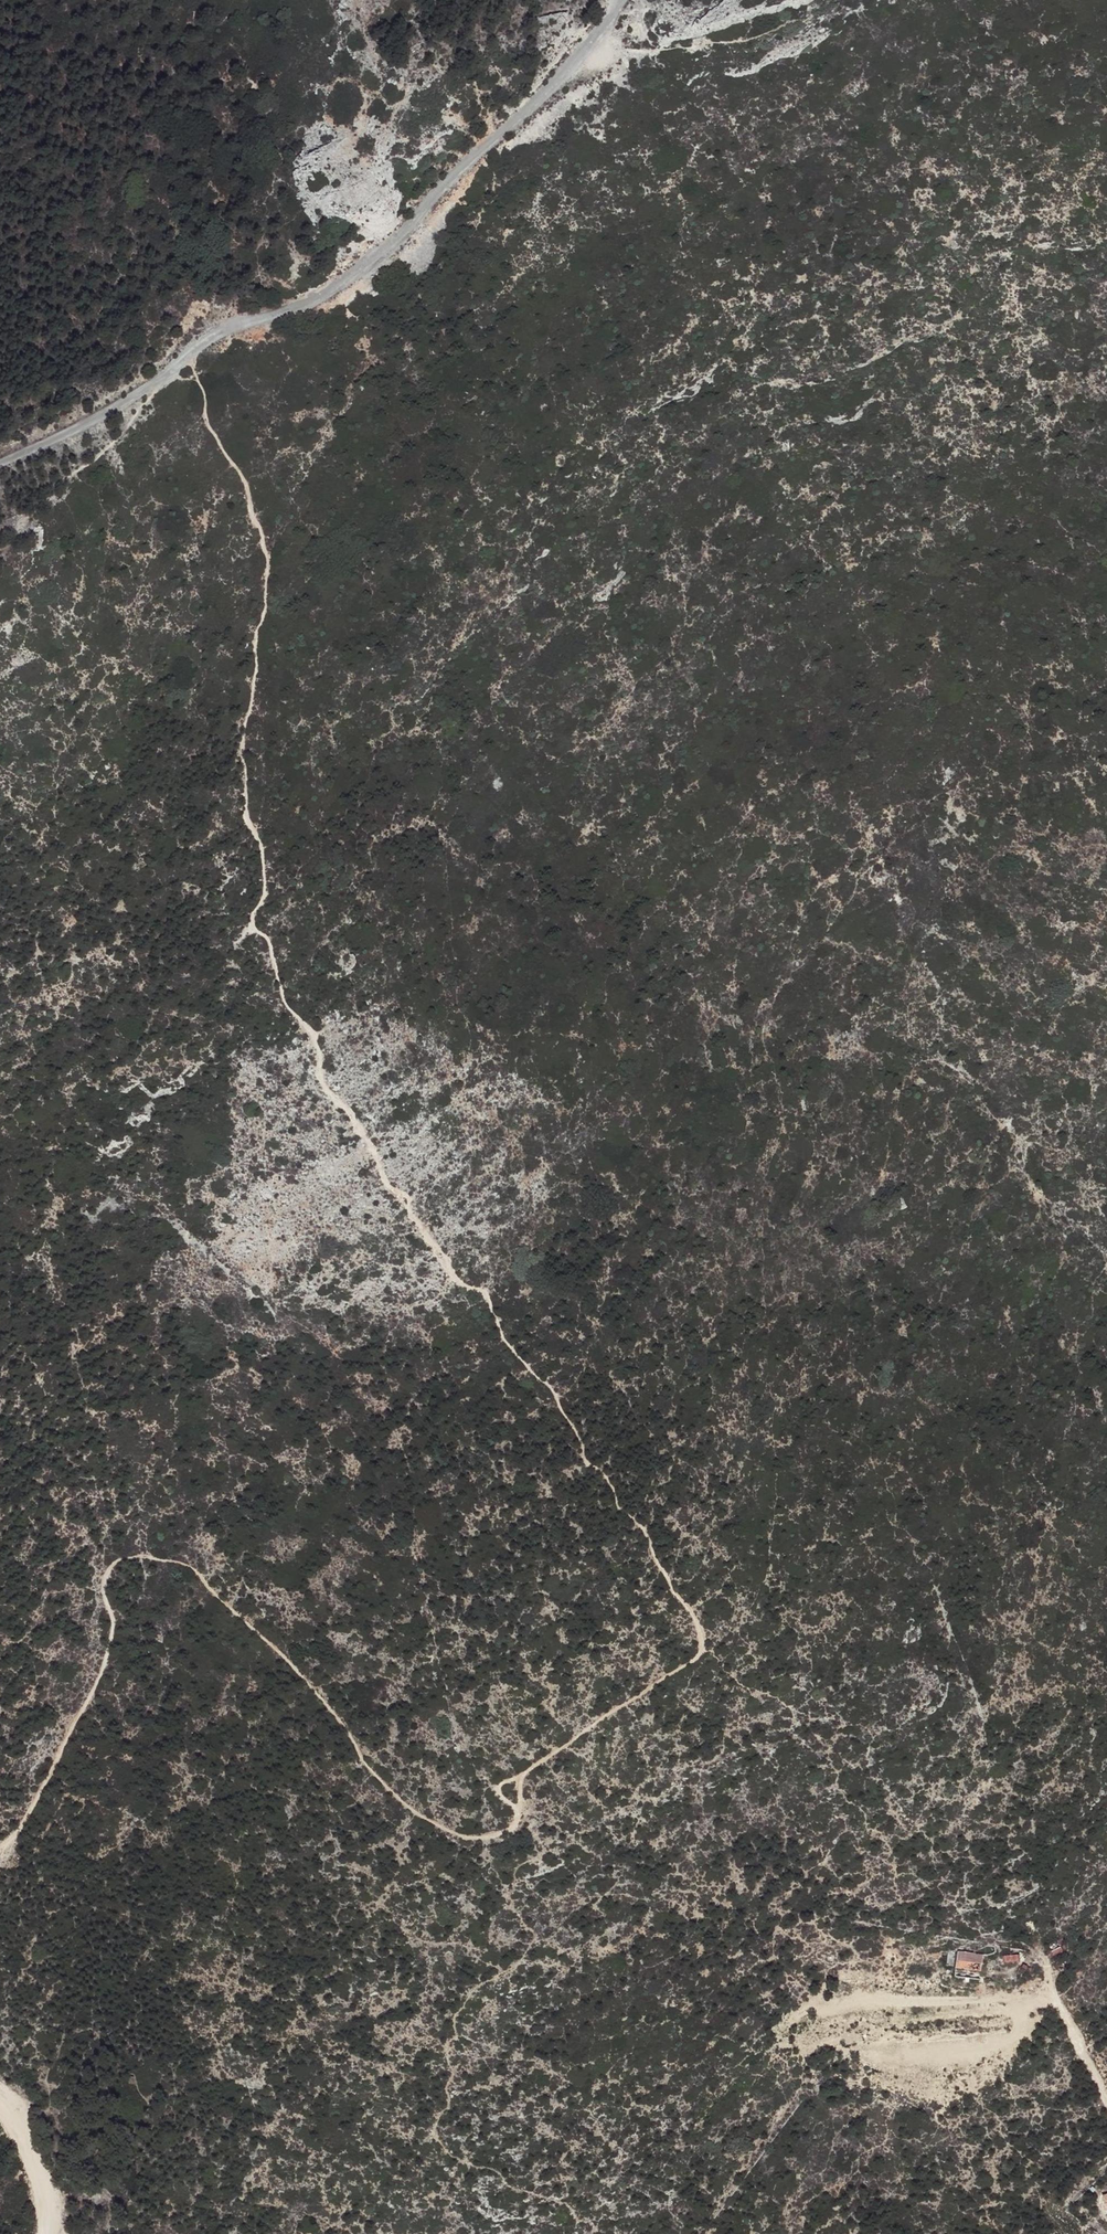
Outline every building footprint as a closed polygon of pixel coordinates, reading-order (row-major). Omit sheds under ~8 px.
[(952,1962),(976,1968),(979,1955),(970,1954),(972,1944),(954,1942),(952,1962)]
